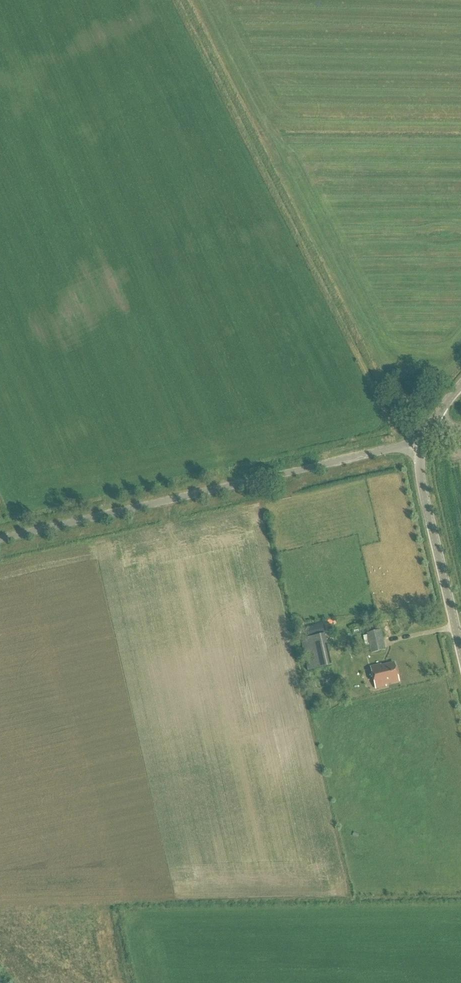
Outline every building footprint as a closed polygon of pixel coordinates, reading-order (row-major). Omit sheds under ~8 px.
[(393,386),(398,396),(404,393),(399,383),(393,386)] [(432,431),(440,434),(442,427),(434,425),(432,431)] [(372,636),(376,651),(384,649),(380,634),(372,636)] [(385,684),(399,681),(394,664),(381,667),(381,666),(371,668),(371,669),(375,687),(376,688),(385,686),(385,684)]
